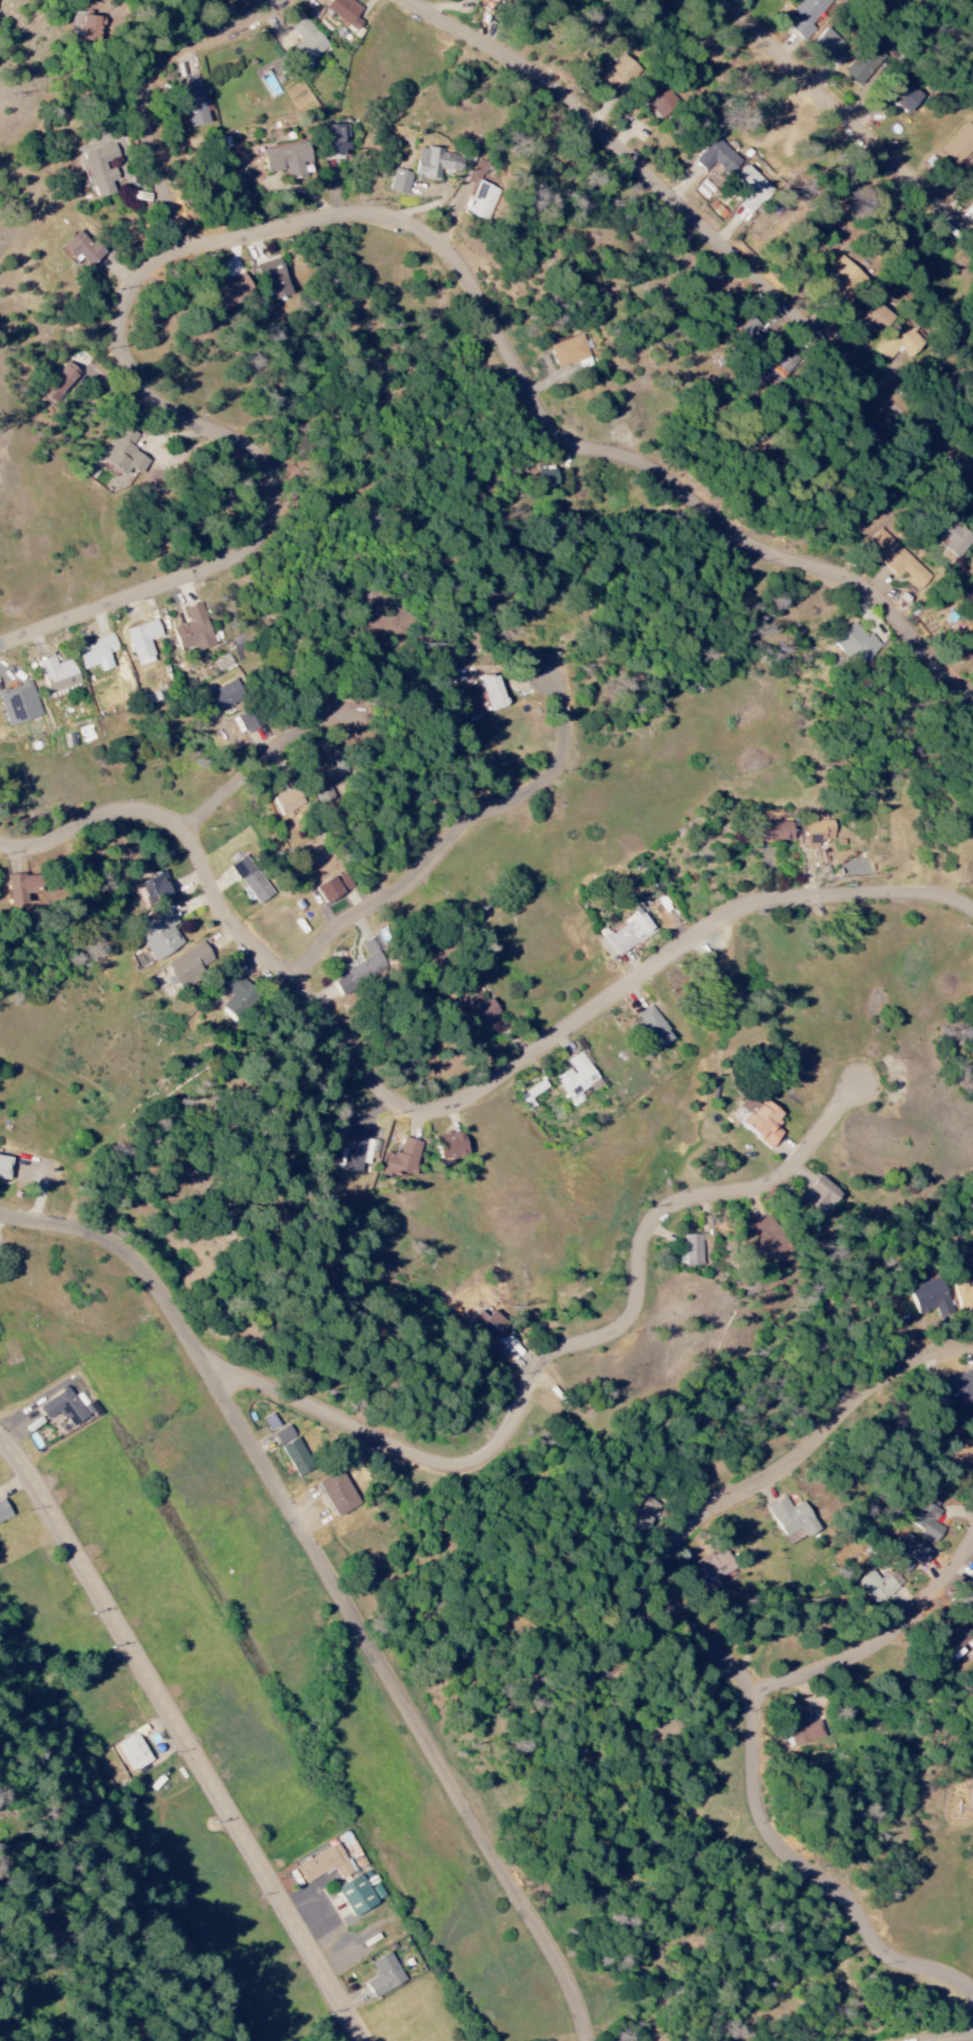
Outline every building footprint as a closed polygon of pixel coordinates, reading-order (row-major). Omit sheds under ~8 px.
[(356,19),(363,7),(352,0),(332,0),(325,11),(358,30),(362,23),(356,19)] [(799,38),(831,3),(828,0),(804,0),(793,12),(797,16),(787,27),(799,38)] [(82,41),(101,42),(102,17),(83,17),(82,41)] [(291,29),(301,41),(290,50),(304,66),(328,45),(304,18),(291,29)] [(812,45),(838,69),(853,52),(828,29),(812,45)] [(859,85),(876,60),(862,50),(845,74),(859,85)] [(617,95),(641,73),(624,54),(610,66),(607,63),(597,72),(617,95)] [(210,124),(196,76),(176,82),(190,130),(210,124)] [(890,102),(911,115),(924,95),(903,82),(890,102)] [(958,167),(972,151),(972,127),(968,122),(941,151),(958,167)] [(324,126),(325,159),(343,158),(342,151),(349,151),(349,141),(348,141),(347,125),(324,126)] [(694,161),(705,172),(716,162),(729,176),(742,164),(719,138),(694,161)] [(302,163),(311,162),(308,143),(263,150),(267,173),(285,170),(287,181),(305,178),(302,163)] [(96,199),(114,195),(111,183),(118,181),(114,169),(106,171),(104,162),(119,158),(115,145),(78,154),(82,171),(84,170),(89,189),(93,188),(96,199)] [(420,148),(415,176),(439,179),(440,170),(461,173),(464,155),(420,148)] [(736,179),(752,194),(741,205),(751,216),(774,191),(748,167),(736,179)] [(412,172),(392,169),(388,192),(408,195),(412,172)] [(104,255),(81,231),(62,247),(74,260),(78,256),(89,268),(104,255)] [(291,296),(279,257),(257,265),(269,303),(291,296)] [(850,296),(866,276),(841,257),(827,276),(835,283),(828,293),(847,308),(854,299),(850,296)] [(222,309),(253,297),(245,274),(213,285),(222,309)] [(895,319),(878,304),(862,322),(878,337),(895,319)] [(873,348),(886,362),(900,349),(909,359),(925,343),(903,319),(873,348)] [(548,345),(554,368),(590,360),(584,336),(548,345)] [(81,373),(70,362),(42,392),(53,402),(81,373)] [(130,447),(138,434),(123,424),(99,459),(123,475),(128,467),(139,475),(149,460),(130,447)] [(558,484),(558,466),(537,467),(538,485),(558,484)] [(947,543),(943,548),(955,559),(972,540),(972,538),(950,516),(935,532),(947,543)] [(931,578),(880,528),(867,541),(885,558),(880,563),(897,579),(902,573),(919,590),(931,578)] [(184,608),(189,622),(173,627),(180,649),(193,645),(195,651),(214,645),(200,603),(184,608)] [(126,629),(137,667),(156,662),(149,640),(162,637),(157,620),(126,629)] [(880,648),(870,635),(866,638),(856,624),(832,640),(852,669),(880,648)] [(76,646),(83,669),(99,665),(101,672),(113,668),(109,653),(118,650),(114,636),(76,646)] [(35,662),(50,699),(66,693),(64,688),(80,682),(71,659),(56,664),(53,655),(35,662)] [(490,711),(508,706),(498,673),(480,679),(490,711)] [(212,684),(204,688),(215,712),(244,699),(235,680),(214,689),(212,684)] [(41,716),(30,681),(0,691),(0,703),(8,727),(41,716)] [(466,717),(481,713),(479,706),(474,707),(469,709),(467,701),(462,702),(466,717)] [(239,715),(246,733),(260,728),(253,710),(239,715)] [(64,735),(68,748),(77,746),(74,733),(64,735)] [(343,780),(336,762),(312,771),(316,782),(322,780),(324,787),(343,780)] [(282,816),(304,804),(292,782),(283,787),(286,791),(272,798),(282,816)] [(806,849),(819,848),(819,840),(836,840),(835,821),(805,821),(806,849)] [(795,841),(795,823),(756,822),(756,841),(795,841)] [(258,905),(273,895),(245,856),(230,866),(258,905)] [(34,904),(32,894),(41,892),(38,873),(7,877),(11,907),(34,904)] [(354,890),(346,873),(316,887),(324,904),(354,890)] [(148,905),(173,898),(167,874),(142,880),(148,905)] [(618,957),(658,929),(642,906),(633,913),(635,915),(604,936),(618,957)] [(136,932),(154,963),(184,945),(173,927),(178,924),(170,911),(136,932)] [(341,998),(389,970),(378,952),(385,948),(377,935),(361,944),(367,954),(343,968),(346,973),(331,981),(341,998)] [(205,978),(200,968),(214,962),(205,943),(161,964),(175,992),(205,978)] [(259,992),(231,972),(221,987),(231,994),(221,1008),(239,1021),(259,992)] [(474,1027),(501,1015),(494,999),(484,1003),(481,997),(464,1005),(474,1027)] [(675,1038),(650,1006),(636,1017),(660,1049),(675,1038)] [(567,1061),(571,1068),(555,1078),(573,1106),(584,1099),(579,1093),(599,1080),(582,1052),(567,1061)] [(784,1133),(777,1128),(785,1116),(750,1092),(741,1107),(750,1113),(742,1125),(775,1147),(784,1133)] [(439,1160),(468,1156),(465,1132),(436,1135),(439,1160)] [(338,1170),(360,1173),(362,1164),(369,1165),(373,1138),(348,1134),(346,1149),(341,1148),(338,1170)] [(413,1176),(422,1142),(403,1138),(399,1155),(387,1152),(381,1175),(390,1177),(391,1171),(413,1176)] [(0,1156),(0,1179),(8,1181),(13,1158),(0,1156)] [(842,1194),(822,1175),(802,1197),(822,1215),(842,1194)] [(751,1226),(760,1239),(750,1245),(764,1268),(793,1250),(770,1214),(751,1226)] [(678,1248),(678,1266),(702,1266),(702,1235),(685,1235),(685,1248),(678,1248)] [(953,1312),(939,1277),(906,1289),(916,1315),(934,1308),(938,1318),(953,1312)] [(967,1289),(965,1280),(952,1284),(963,1321),(972,1318),(972,1287),(967,1289)] [(972,1397),(971,1390),(972,1390),(972,1372),(933,1382),(939,1405),(972,1397)] [(60,1411),(71,1428),(96,1411),(89,1400),(80,1406),(68,1387),(38,1407),(47,1420),(60,1411)] [(295,1439),(291,1427),(274,1433),(278,1445),(295,1439)] [(280,1448),(298,1478),(315,1468),(297,1438),(280,1448)] [(945,1441),(944,1468),(966,1469),(966,1462),(972,1462),(972,1442),(945,1441)] [(317,1484),(338,1518),(361,1505),(340,1470),(317,1484)] [(662,1503),(644,1495),(632,1524),(649,1531),(662,1503)] [(783,1538),(802,1530),(806,1538),(820,1532),(806,1501),(791,1509),(786,1498),(768,1507),(783,1538)] [(12,1518),(4,1499),(0,1501),(0,1523),(12,1518)] [(906,1521),(922,1530),(920,1534),(936,1544),(945,1530),(934,1523),(940,1514),(921,1503),(914,1515),(911,1513),(906,1521)] [(922,1569),(933,1554),(904,1532),(892,1547),(922,1569)] [(737,1569),(726,1549),(697,1564),(703,1575),(699,1577),(705,1588),(717,1582),(716,1581),(737,1569)] [(857,1581),(873,1606),(901,1588),(891,1571),(877,1580),(872,1572),(857,1581)] [(968,1593),(959,1606),(972,1614),(972,1613),(972,1596),(968,1593)] [(972,1638),(972,1637),(949,1611),(938,1622),(951,1636),(941,1645),(956,1662),(965,1653),(962,1649),(972,1638)] [(806,1726),(801,1711),(784,1716),(794,1747),(824,1738),(819,1722),(806,1726)] [(151,1763),(138,1734),(115,1745),(128,1774),(151,1763)] [(968,1787),(965,1808),(972,1810),(972,1788),(968,1787)] [(346,1863),(340,1846),(297,1863),(304,1880),(346,1863)] [(341,1880),(355,1871),(347,1860),(334,1868),(341,1880)] [(352,1916),(386,1899),(375,1877),(365,1882),(362,1875),(338,1886),(352,1916)] [(406,1982),(390,1952),(371,1963),(377,1975),(364,1982),(373,1999),(406,1982)]
